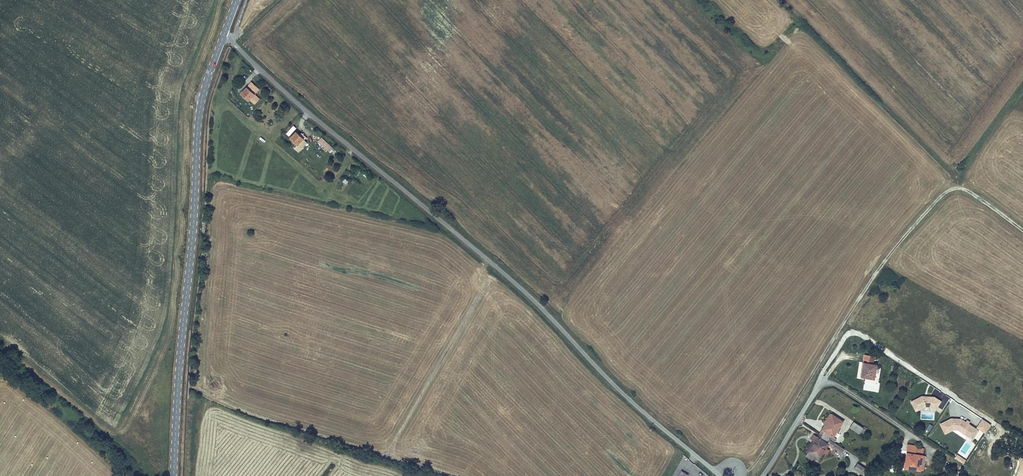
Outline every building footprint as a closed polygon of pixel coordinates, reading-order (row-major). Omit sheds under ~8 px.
[(245,91),(244,90),(241,94),(248,100),(254,94),(255,95),(257,93),(252,88),(250,91),(248,89),(245,91)] [(286,134),(290,136),(296,127),(293,125),(286,134)] [(293,135),(290,138),(298,145),(303,139),(304,140),(306,137),(302,133),(299,135),(297,133),(295,136),(293,135)] [(321,138),(318,141),(318,142),(329,152),(333,148),(321,138)] [(303,139),(298,145),(295,148),(298,152),(307,143),(304,140),(303,139)] [(865,355),(861,376),(874,379),(876,364),(873,364),(874,356),(865,355)] [(921,396),(911,401),(916,411),(924,407),(931,407),(933,404),(937,407),(941,401),(934,397),(921,396)] [(824,431),(822,434),(834,442),(837,438),(833,436),(843,421),(833,415),(826,425),(825,424),(822,429),(824,431)] [(957,430),(966,435),(972,426),(968,424),(969,422),(966,420),(965,422),(961,419),(951,418),(940,424),(945,433),(953,429),(957,430)] [(985,433),(991,424),(982,419),(976,427),(985,433)] [(854,421),(850,427),(859,433),(863,428),(854,421)] [(815,442),(809,452),(819,459),(824,452),(826,454),(829,450),(826,448),(829,444),(842,453),(844,449),(834,442),(822,434),(820,438),(818,436),(814,441),(814,442),(815,442)] [(806,451),(809,452),(815,442),(814,442),(814,441),(813,440),(806,451)] [(917,446),(908,445),(907,453),(908,453),(907,462),(905,462),(904,467),(920,470),(921,465),(923,466),(925,456),(922,455),(915,454),(916,448),(917,446)] [(966,460),(958,454),(956,457),(964,463),(966,460)] [(854,468),(862,474),(866,469),(857,463),(854,468)]
